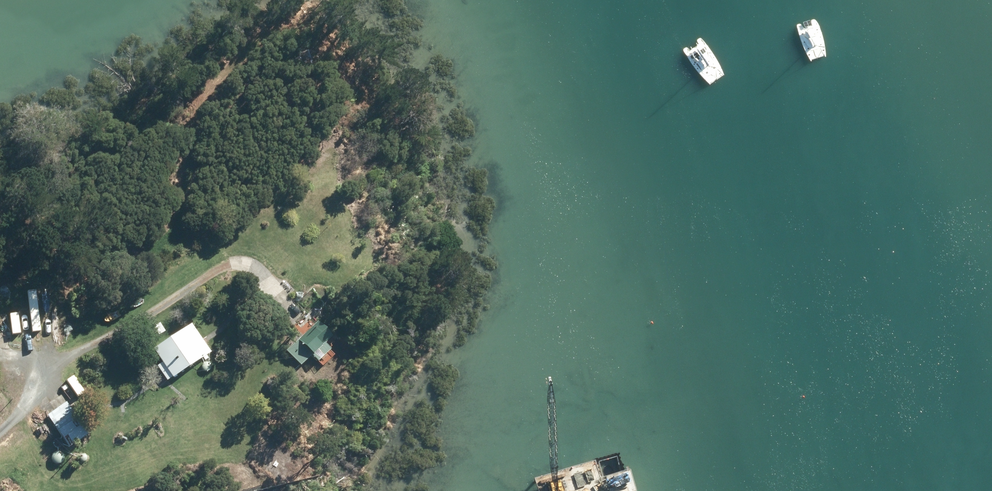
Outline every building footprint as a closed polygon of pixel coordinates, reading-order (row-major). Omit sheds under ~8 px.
[(298,54),(299,58),(293,59),(296,69),(303,67),(303,68),(312,65),(308,51),(298,54)] [(318,321),(286,350),(300,366),(332,337),(318,321)] [(160,323),(152,328),(158,336),(165,332),(160,323)] [(166,380),(171,376),(172,377),(209,351),(191,325),(154,351),(163,363),(157,367),(166,380)] [(67,403),(48,416),(68,447),(88,435),(67,403)]
